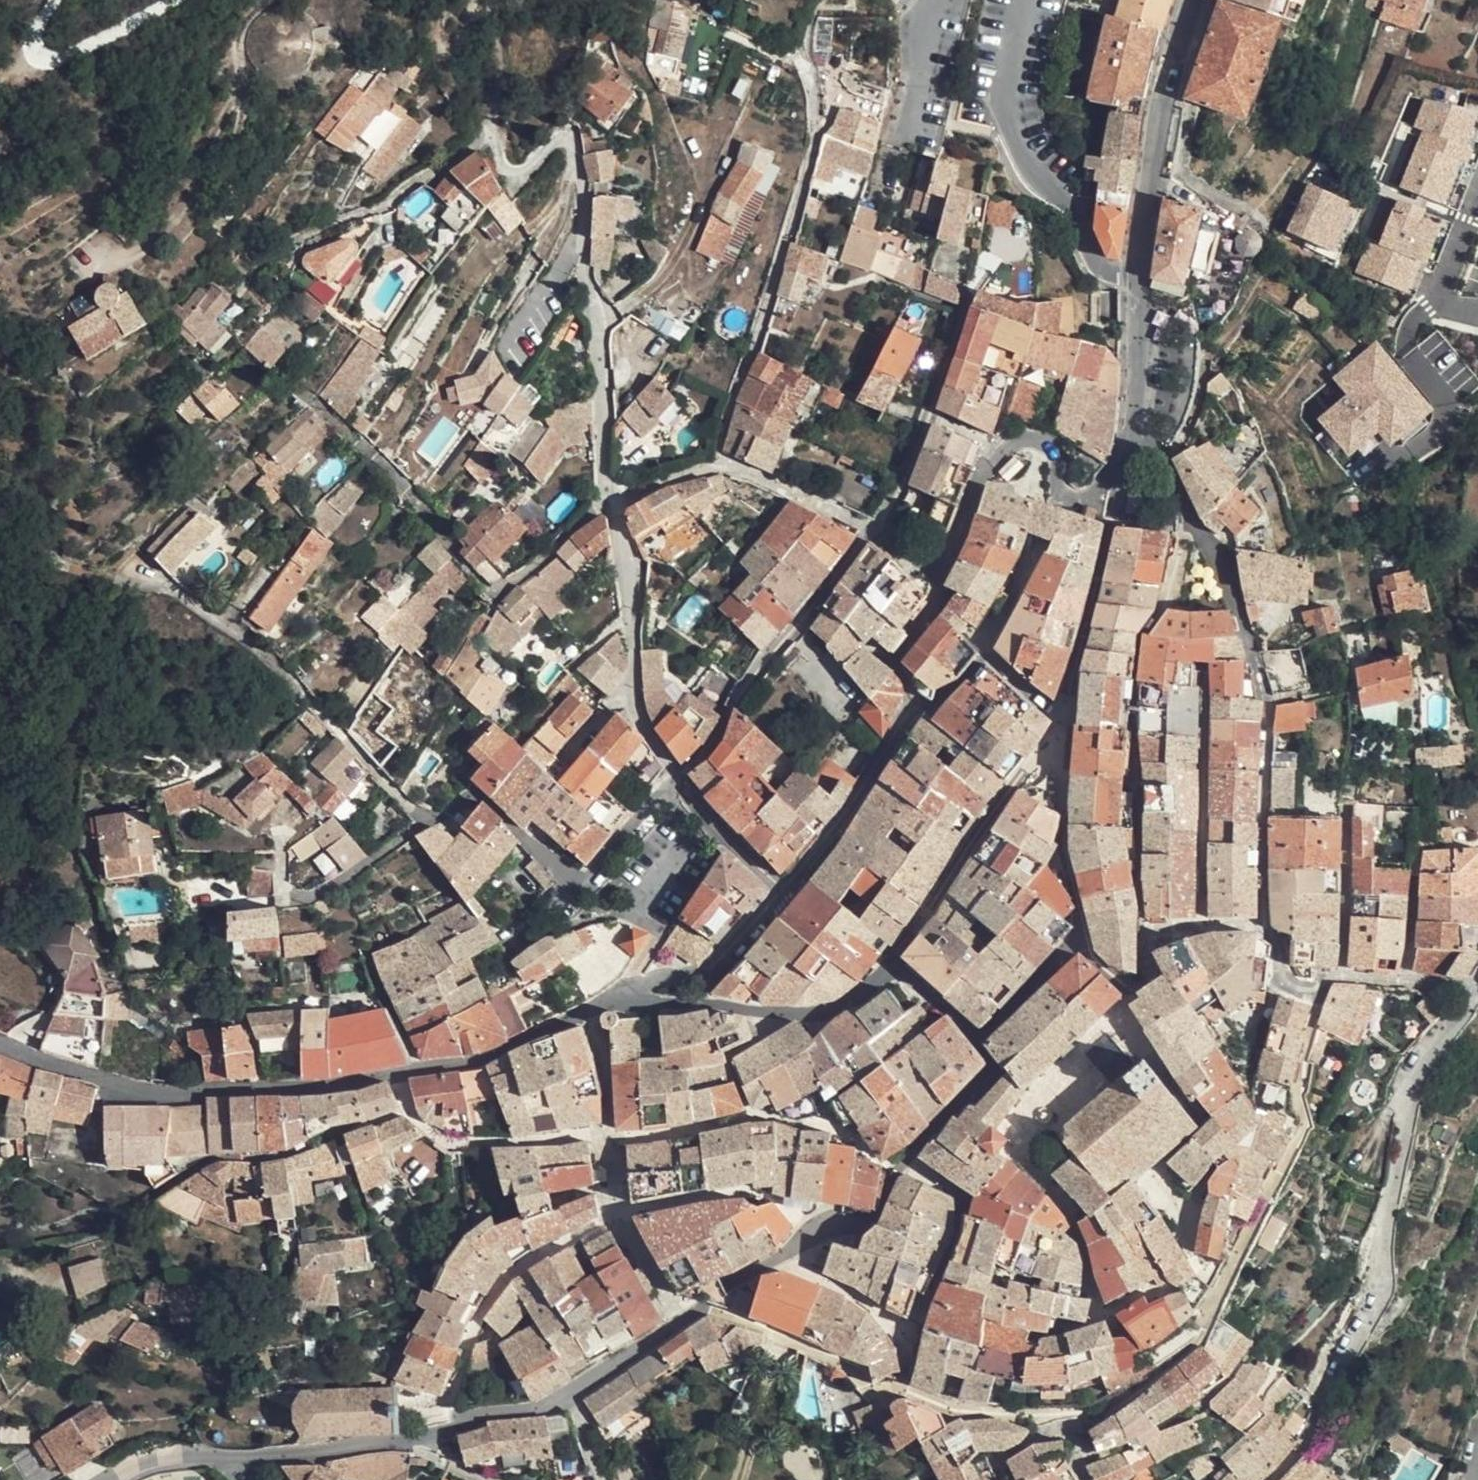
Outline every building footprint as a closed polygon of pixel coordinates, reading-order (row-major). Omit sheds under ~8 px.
[(667,0),(648,0),(639,22),(672,34),(677,4),(667,0)] [(1103,14),(1108,16),(1117,19),(1123,0),(1108,0),(1103,14)] [(1117,19),(1160,31),(1170,0),(1123,0),(1117,19)] [(1259,10),(1283,18),(1289,0),(1227,0),(1259,10)] [(1364,6),(1366,8),(1380,13),(1379,19),(1417,32),(1428,0),(1366,0),(1364,6)] [(1220,2),(1219,6),(1227,9),(1228,13),(1228,18),(1231,22),(1235,24),(1242,24),(1246,22),(1235,40),(1265,59),(1278,23),(1257,15),(1220,2)] [(285,4),(280,3),(278,3),(275,3),(270,4),(265,6),(261,8),(260,8),(257,10),(253,13),(250,17),(248,19),(245,26),(243,30),(242,35),(242,40),(242,45),(243,46),(243,50),(245,55),(248,59),(251,63),(253,65),(254,67),(258,70),(262,72),(266,74),(271,75),(276,76),(281,76),(286,75),(291,73),(295,71),(300,69),(303,66),(307,62),(308,60),(311,54),(325,56),(327,43),(314,42),(314,38),(314,34),(313,29),(311,24),(309,20),(306,16),(302,12),(298,9),(294,7),(290,5),(285,4)] [(1245,117),(1265,59),(1235,40),(1246,22),(1242,24),(1235,24),(1231,22),(1228,18),(1228,13),(1227,9),(1219,6),(1207,39),(1204,46),(1200,60),(1187,97),(1245,117)] [(1135,98),(1144,100),(1160,31),(1117,19),(1108,16),(1088,100),(1119,108),(1135,98)] [(672,34),(639,22),(644,50),(669,54),(672,34)] [(1207,39),(1201,37),(1194,58),(1200,60),(1204,46),(1207,39)] [(605,61),(593,52),(576,79),(572,94),(605,122),(616,106),(621,110),(633,93),(600,68),(605,61)] [(370,69),(362,64),(358,69),(366,75),(370,69)] [(412,79),(392,67),(386,78),(379,74),(372,82),(364,93),(363,92),(326,139),(347,150),(358,134),(360,135),(375,116),(380,114),(398,86),(407,91),(412,79)] [(372,82),(366,78),(358,89),(363,92),(364,93),(372,82)] [(884,107),(847,93),(843,108),(880,122),(884,107)] [(1396,187),(1447,205),(1477,120),(1477,114),(1428,96),(1396,187)] [(1102,157),(1135,161),(1140,117),(1144,100),(1135,98),(1119,108),(1113,112),(1111,114),(1102,157)] [(621,110),(616,106),(605,122),(614,129),(625,112),(621,110)] [(880,122),(843,108),(831,136),(830,137),(874,153),(876,143),(880,122)] [(423,127),(406,112),(378,147),(363,169),(380,180),(400,157),(423,127)] [(826,135),(824,135),(820,151),(870,169),(874,153),(830,137),(831,136),(826,135)] [(366,160),(373,148),(356,138),(349,150),(366,160)] [(584,154),(608,150),(606,139),(582,143),(584,154)] [(776,153),(746,141),(739,160),(719,193),(712,212),(696,251),(719,261),(735,228),(743,207),(765,175),(771,163),(776,153)] [(612,149),(608,150),(584,154),(590,182),(594,182),(614,180),(612,149)] [(503,189),(480,151),(449,173),(434,191),(451,206),(470,223),(472,226),(503,189)] [(1100,181),(1099,190),(1130,194),(1135,161),(1102,157),(1088,156),(1085,179),(1100,181)] [(923,213),(943,218),(951,187),(957,164),(938,159),(923,213)] [(780,167),(771,163),(765,175),(743,207),(735,228),(719,261),(731,267),(761,204),(778,172),(780,167)] [(1306,183),(1284,233),(1336,256),(1359,206),(1306,183)] [(951,187),(943,218),(937,240),(958,245),(964,225),(972,192),(951,187)] [(1128,209),(1130,194),(1099,190),(1097,204),(1128,209)] [(983,229),(984,225),(989,197),(989,196),(972,192),(964,225),(983,229)] [(592,238),(614,240),(614,237),(618,217),(632,220),(635,200),(602,195),(595,197),(592,238)] [(1012,226),(1017,203),(989,197),(984,225),(1011,230),(1012,226)] [(1361,274),(1412,294),(1441,217),(1390,198),(1361,274)] [(1202,211),(1164,201),(1152,277),(1183,286),(1187,268),(1207,274),(1218,232),(1198,226),(1202,211)] [(524,218),(512,202),(497,217),(506,229),(508,232),(524,218)] [(1078,225),(1094,228),(1097,204),(1081,202),(1078,225)] [(1027,205),(1017,203),(1012,226),(1024,227),(1027,205)] [(1119,259),(1128,209),(1097,204),(1094,228),(1107,257),(1119,259)] [(470,223),(451,206),(444,216),(461,233),(470,223)] [(396,208),(397,226),(405,225),(403,208),(396,208)] [(506,229),(497,217),(485,230),(492,240),(506,229)] [(871,271),(878,249),(882,237),(852,223),(840,260),(871,271)] [(421,247),(397,226),(398,239),(398,242),(411,255),(412,256),(421,247)] [(981,239),(974,237),(973,248),(980,249),(981,239)] [(609,271),(614,240),(592,238),(591,265),(594,266),(609,271)] [(669,251),(657,238),(642,238),(639,239),(656,270),(669,251)] [(351,239),(349,239),(309,254),(306,256),(305,259),(305,263),(305,265),(308,266),(324,280),(326,281),(329,281),(332,281),(334,280),(337,277),(338,276),(357,250),(358,247),(358,246),(357,244),(356,241),(353,240),(351,239)] [(398,242),(398,239),(381,245),(380,253),(385,257),(382,260),(385,263),(411,255),(398,242)] [(794,243),(793,243),(786,268),(778,296),(796,302),(800,304),(809,277),(822,281),(830,256),(794,243)] [(433,251),(426,245),(414,257),(422,264),(433,251)] [(878,249),(871,271),(879,274),(911,286),(917,264),(900,258),(878,249)] [(930,269),(917,264),(911,286),(925,290),(929,271),(930,269)] [(954,281),(929,271),(925,290),(959,304),(959,302),(957,290),(954,281)] [(119,277),(105,274),(103,285),(105,284),(110,283),(114,285),(118,287),(119,277)] [(114,285),(110,283),(105,284),(103,285),(102,286),(99,289),(97,294),(94,289),(71,304),(81,320),(69,327),(89,359),(146,324),(126,292),(121,295),(120,291),(118,287),(114,285)] [(232,299),(215,285),(182,324),(197,340),(232,299)] [(327,309),(303,289),(296,297),(319,317),(327,309)] [(979,290),(971,306),(1034,328),(1037,304),(1024,302),(1022,303),(1019,305),(979,290)] [(1331,308),(1304,291),(1291,308),(1318,326),(1331,308)] [(796,302),(778,296),(774,309),(791,316),(796,302)] [(1037,304),(1034,328),(1026,357),(1019,379),(1007,415),(1031,423),(1042,386),(1029,382),(1032,373),(1035,365),(1070,375),(1072,375),(1081,340),(1060,336),(1064,301),(1037,304)] [(1026,357),(1034,328),(971,306),(955,356),(1009,375),(1019,379),(1026,357)] [(577,312),(571,308),(562,323),(568,327),(577,312)] [(276,309),(261,327),(277,342),(294,324),(276,309)] [(874,368),(856,401),(882,412),(883,412),(901,379),(921,340),(917,338),(923,326),(900,315),(887,341),(874,368)] [(1213,320),(1196,316),(1198,326),(1198,338),(1207,339),(1209,329),(1211,329),(1213,320)] [(359,334),(381,349),(387,338),(365,325),(359,334)] [(285,351),(277,342),(261,327),(245,346),(269,370),(285,351)] [(359,334),(318,394),(343,417),(359,398),(376,365),(372,363),(381,349),(359,334)] [(1316,416),(1346,456),(1379,432),(1391,447),(1435,413),(1378,339),(1330,375),(1345,394),(1316,416)] [(1072,375),(1070,375),(1068,382),(1052,430),(1074,444),(1076,438),(1093,447),(1109,455),(1113,437),(1117,398),(1119,364),(1105,346),(1081,340),(1072,375)] [(489,397),(506,374),(493,351),(472,383),(489,397)] [(755,410),(788,423),(813,378),(761,352),(738,401),(755,410)] [(999,408),(1009,375),(955,356),(945,386),(999,408)] [(1070,375),(1035,365),(1032,373),(1068,382),(1070,375)] [(1232,385),(1223,371),(1208,383),(1206,389),(1214,399),(1232,385)] [(487,399),(503,412),(517,392),(521,386),(506,374),(489,397),(487,399)] [(656,376),(648,384),(639,394),(615,419),(614,421),(613,427),(613,442),(628,422),(642,438),(661,421),(658,418),(677,399),(670,392),(656,376)] [(194,392),(210,409),(212,412),(221,422),(226,418),(241,404),(226,386),(216,388),(208,379),(194,392)] [(468,389),(485,402),(487,399),(489,397),(472,383),(468,389)] [(845,395),(826,386),(819,401),(836,409),(837,409),(845,395)] [(999,408),(945,386),(937,409),(991,434),(999,408)] [(210,409),(194,392),(176,408),(192,425),(210,409)] [(484,440),(501,454),(533,407),(517,392),(503,412),(484,440)] [(594,421),(593,397),(544,413),(550,427),(548,429),(534,418),(509,452),(524,464),(540,482),(566,446),(557,435),(582,425),(594,421)] [(487,399),(485,402),(467,427),(483,439),(484,440),(503,412),(487,399)] [(792,425),(788,423),(755,410),(738,401),(723,452),(745,460),(772,472),(792,425)] [(882,412),(856,401),(849,415),(877,425),(882,412)] [(309,410),(288,429),(301,444),(323,423),(309,410)] [(328,428),(323,423),(301,444),(306,450),(328,428)] [(925,447),(962,464),(971,468),(979,445),(934,424),(925,447)] [(587,439),(582,425),(557,435),(566,446),(587,439)] [(306,450),(301,444),(288,429),(268,449),(287,468),(306,450)] [(1074,444),(1091,455),(1093,447),(1076,438),(1074,444)] [(501,454),(484,440),(483,439),(464,465),(481,483),(501,454)] [(1209,511),(1235,486),(1220,471),(1226,465),(1210,441),(1195,447),(1188,450),(1172,459),(1201,519),(1209,511)] [(956,481),(962,464),(925,447),(911,485),(937,496),(928,520),(936,523),(948,529),(956,506),(965,484),(956,481)] [(1093,447),(1091,455),(1105,464),(1109,455),(1093,447)] [(971,468),(962,464),(956,481),(965,484),(971,468)] [(1241,480),(1226,465),(1220,471),(1235,486),(1241,480)] [(273,483),(265,474),(257,483),(265,492),(273,483)] [(671,485),(697,516),(717,495),(727,491),(720,474),(706,476),(671,485)] [(328,502),(345,515),(363,491),(347,480),(334,496),(333,495),(328,502)] [(328,494),(315,483),(306,492),(320,504),(324,498),(328,494)] [(697,516),(671,485),(628,508),(626,513),(626,515),(637,542),(662,527),(667,535),(697,516)] [(977,513),(1025,530),(1033,501),(986,486),(977,513)] [(1261,510),(1235,486),(1209,511),(1225,525),(1238,536),(1261,510)] [(792,500),(783,495),(765,518),(773,525),(792,500)] [(216,496),(200,512),(210,520),(225,504),(216,496)] [(328,537),(345,515),(328,502),(324,498),(320,504),(310,516),(310,520),(328,537)] [(797,540),(809,526),(818,514),(792,500),(773,525),(761,540),(783,559),(797,540)] [(1025,530),(1026,530),(1045,537),(1053,540),(1057,533),(1058,533),(1065,511),(1033,501),(1025,530)] [(501,504),(500,503),(498,503),(496,504),(470,529),(460,518),(454,524),(459,529),(455,533),(468,546),(461,553),(465,557),(475,545),(488,557),(477,568),(493,586),(509,578),(493,562),(528,526),(503,504),(501,504)] [(149,551),(157,558),(199,513),(193,506),(149,551)] [(1085,506),(1082,517),(1095,521),(1098,511),(1085,506)] [(918,527),(894,511),(887,526),(911,540),(918,527)] [(1071,560),(1093,567),(1098,546),(1103,524),(1095,521),(1082,517),(1065,511),(1058,533),(1057,533),(1053,540),(1051,545),(1048,552),(1071,560)] [(1217,535),(1225,525),(1209,511),(1201,519),(1205,525),(1217,535)] [(200,512),(199,513),(157,558),(156,558),(170,574),(218,526),(210,520),(200,512)] [(969,538),(1018,554),(1026,530),(1025,530),(977,513),(969,538)] [(838,525),(818,514),(809,526),(844,553),(857,535),(860,530),(842,521),(838,525)] [(558,553),(519,585),(536,603),(544,614),(550,621),(566,606),(554,592),(578,572),(577,571),(611,543),(607,517),(605,516),(604,516),(602,516),(600,517),(597,519),(577,533),(558,553)] [(948,529),(936,523),(926,549),(938,555),(948,529)] [(809,526),(797,540),(831,569),(841,556),(844,553),(809,526)] [(1138,559),(1142,531),(1117,528),(1114,542),(1111,554),(1138,559)] [(331,543),(314,530),(251,617),(269,631),(331,543)] [(1177,534),(1142,531),(1138,559),(1134,583),(1159,586),(1164,555),(1174,556),(1177,534)] [(450,560),(452,558),(435,538),(418,555),(437,572),(450,560)] [(1018,554),(969,538),(959,561),(1005,578),(1007,574),(1018,554)] [(752,574),(761,583),(781,561),(783,559),(761,540),(741,563),(752,574)] [(829,571),(831,569),(797,540),(783,559),(781,561),(813,590),(829,571)] [(865,595),(893,559),(871,541),(856,561),(841,583),(862,599),(865,595)] [(488,557),(475,545),(465,557),(477,568),(488,557)] [(258,557),(249,550),(242,560),(251,566),(258,557)] [(1018,606),(1048,618),(1071,560),(1048,552),(1037,571),(1018,606)] [(1138,559),(1111,554),(1104,581),(1133,586),(1134,583),(1138,559)] [(1240,554),(1244,599),(1276,600),(1308,605),(1309,566),(1240,554)] [(437,572),(399,610),(383,626),(394,637),(405,647),(411,653),(415,650),(428,634),(414,621),(451,583),(458,590),(470,578),(452,558),(450,560),(437,572)] [(880,612),(909,576),(903,570),(893,559),(865,595),(880,612)] [(1093,567),(1071,560),(1048,618),(1077,626),(1081,613),(1089,582),(1093,567)] [(781,561),(761,583),(765,587),(795,613),(810,595),(813,590),(781,561)] [(948,607),(967,621),(976,627),(985,613),(994,619),(1008,596),(998,590),(1005,578),(959,561),(946,587),(957,593),(948,607)] [(901,629),(902,627),(927,596),(925,594),(928,590),(930,586),(930,583),(929,580),(926,577),(924,573),(922,572),(919,574),(917,576),(912,580),(909,576),(880,612),(887,618),(901,629)] [(761,583),(752,574),(733,593),(747,606),(749,604),(765,587),(761,583)] [(1413,589),(1410,574),(1385,579),(1387,587),(1381,588),(1386,613),(1422,604),(1418,588),(1413,589)] [(388,587),(377,576),(371,582),(382,593),(388,587)] [(1133,586),(1104,581),(1099,603),(1153,609),(1159,586),(1134,583),(1133,586)] [(862,599),(841,583),(836,588),(824,605),(831,611),(845,623),(848,620),(862,600),(862,599)] [(622,614),(618,584),(605,594),(622,614)] [(537,622),(544,614),(536,603),(519,585),(498,606),(492,617),(481,639),(503,658),(537,622)] [(795,613),(765,587),(749,604),(747,606),(733,593),(719,607),(739,628),(757,610),(778,631),(795,613)] [(383,626),(399,610),(384,594),(361,616),(377,632),(383,626)] [(622,614),(605,594),(566,628),(587,647),(606,630),(622,614)] [(872,635),(887,618),(880,612),(865,595),(862,599),(862,600),(848,620),(866,642),(872,635)] [(1136,634),(1153,609),(1099,603),(1093,627),(1136,634)] [(866,642),(848,620),(845,623),(831,611),(824,605),(808,625),(828,644),(827,645),(827,646),(828,649),(843,666),(861,646),(866,642)] [(995,648),(1014,666),(1024,637),(1040,642),(1048,618),(1018,606),(1014,614),(995,648)] [(967,621),(948,607),(946,611),(943,615),(959,632),(963,626),(967,621)] [(1340,630),(1332,607),(1311,611),(1315,624),(1319,636),(1340,630)] [(1168,609),(1152,634),(1151,635),(1168,637),(1197,638),(1236,636),(1229,611),(1193,613),(1168,609)] [(760,649),(778,631),(757,610),(739,628),(760,649)] [(1315,624),(1311,611),(1303,613),(1307,626),(1315,624)] [(487,618),(481,614),(467,637),(470,637),(473,642),(487,618)] [(959,632),(943,615),(917,646),(903,664),(914,674),(931,655),(942,664),(964,637),(959,632)] [(905,630),(902,627),(901,629),(887,618),(872,635),(889,651),(905,630)] [(1077,626),(1048,618),(1040,642),(1048,644),(1071,651),(1077,626)] [(383,626),(377,632),(376,633),(387,644),(394,637),(383,626)] [(1135,655),(1136,634),(1093,627),(1089,643),(1087,649),(1080,673),(1132,679),(1135,655)] [(617,632),(596,652),(623,675),(630,667),(630,665),(630,664),(617,632)] [(1139,681),(1168,684),(1193,687),(1193,686),(1194,663),(1167,660),(1168,637),(1151,635),(1152,634),(1145,633),(1139,681)] [(1216,660),(1244,660),(1236,636),(1197,638),(1168,637),(1167,660),(1194,663),(1194,660),(1197,660),(1211,663),(1216,663),(1216,660)] [(467,637),(453,660),(443,675),(464,695),(486,715),(487,716),(507,684),(483,667),(486,659),(486,656),(484,654),(472,647),(473,644),(473,642),(470,637),(467,637)] [(971,645),(964,637),(942,664),(958,677),(978,653),(971,645)] [(1019,671),(1030,681),(1038,660),(1041,661),(1048,644),(1040,642),(1024,637),(1014,666),(1019,671)] [(1038,660),(1030,681),(1054,699),(1071,651),(1048,644),(1041,661),(1038,660)] [(843,666),(870,698),(894,672),(861,646),(843,666)] [(413,655),(411,653),(405,647),(388,671),(396,677),(413,655)] [(1300,648),(1259,651),(1267,675),(1306,669),(1300,648)] [(664,650),(642,650),(643,667),(646,707),(648,713),(651,720),(655,728),(675,707),(666,693),(664,650)] [(608,694),(623,675),(596,652),(577,669),(589,678),(608,694)] [(443,675),(453,660),(442,653),(433,666),(443,675)] [(958,677),(942,664),(931,655),(914,674),(918,677),(922,681),(917,687),(917,688),(917,689),(917,690),(930,699),(931,699),(932,698),(933,697),(933,690),(958,677)] [(1415,695),(1408,656),(1355,669),(1361,706),(1415,695)] [(1244,673),(1244,660),(1216,660),(1216,663),(1211,663),(1211,698),(1243,699),(1244,697),(1258,700),(1252,674),(1244,673)] [(998,739),(1018,720),(1033,706),(1004,679),(987,662),(972,683),(978,689),(998,707),(983,727),(998,739)] [(558,675),(548,667),(537,679),(547,687),(558,675)] [(570,675),(582,686),(589,678),(577,669),(570,675)] [(894,672),(870,698),(889,720),(904,694),(903,690),(901,683),(900,679),(894,672)] [(1080,673),(1075,725),(1125,728),(1132,679),(1080,673)] [(560,708),(572,694),(578,689),(582,686),(570,675),(548,698),(560,708)] [(950,699),(983,727),(998,707),(978,689),(972,683),(969,679),(950,699)] [(1168,684),(1139,681),(1139,711),(1167,712),(1168,684)] [(1168,684),(1167,712),(1197,714),(1197,687),(1193,686),(1193,687),(1168,684)] [(701,693),(693,688),(689,692),(675,707),(655,728),(681,763),(703,742),(720,716),(712,710),(697,698),(701,693)] [(586,696),(578,689),(572,694),(593,712),(598,707),(586,696)] [(716,705),(701,693),(697,698),(712,710),(716,705)] [(560,708),(550,719),(570,738),(593,712),(572,694),(560,708)] [(1211,719),(1261,721),(1263,701),(1258,700),(1244,697),(1243,699),(1211,698),(1211,719)] [(883,733),(889,720),(870,698),(862,708),(883,733)] [(932,721),(966,747),(983,727),(950,699),(933,719),(932,721)] [(1305,730),(1303,701),(1280,705),(1273,734),(1305,730)] [(383,716),(366,703),(348,732),(381,767),(397,747),(374,728),(383,716)] [(1033,706),(1018,720),(1040,737),(1051,722),(1033,706)] [(328,727),(308,707),(298,716),(318,737),(328,727)] [(746,760),(760,775),(783,751),(736,707),(725,741),(746,760)] [(1138,722),(1138,733),(1166,735),(1167,712),(1139,711),(1138,722)] [(917,724),(957,758),(966,747),(932,721),(933,719),(926,712),(917,724)] [(1197,763),(1197,714),(1167,712),(1166,735),(1165,762),(1168,762),(1197,763)] [(619,714),(592,746),(617,771),(623,764),(649,787),(664,768),(662,763),(645,739),(619,714)] [(487,716),(486,715),(471,732),(480,740),(495,723),(487,716)] [(555,755),(570,738),(550,719),(524,749),(529,753),(544,768),(555,755)] [(1236,746),(1259,747),(1261,721),(1211,719),(1210,771),(1236,771),(1236,770),(1236,746)] [(1007,778),(1040,737),(1018,720),(998,739),(983,727),(966,747),(1007,778)] [(476,781),(493,797),(529,753),(524,749),(495,723),(480,740),(470,750),(481,760),(471,772),(475,775),(472,778),(476,781)] [(945,765),(949,768),(957,758),(917,724),(910,735),(945,765)] [(1125,728),(1075,725),(1071,775),(1122,778),(1125,728)] [(1166,735),(1138,733),(1141,762),(1165,762),(1166,735)] [(930,787),(945,765),(910,735),(898,753),(895,759),(914,774),(930,787)] [(371,771),(340,739),(315,764),(331,781),(315,800),(331,815),(371,771)] [(760,813),(777,793),(760,775),(746,760),(725,741),(718,749),(710,760),(727,778),(760,813)] [(233,767),(244,762),(260,754),(250,743),(225,747),(233,767)] [(444,759),(429,746),(412,770),(422,779),(444,759)] [(571,771),(560,784),(578,800),(587,809),(604,788),(630,810),(649,787),(623,764),(617,771),(592,746),(571,771)] [(1258,770),(1259,747),(1236,746),(1236,770),(1258,770)] [(1443,767),(1442,746),(1424,748),(1426,768),(1443,767)] [(966,747),(957,758),(949,768),(988,800),(1007,778),(966,747)] [(260,754),(244,762),(254,775),(259,781),(277,765),(262,752),(260,754)] [(1298,767),(1297,752),(1275,752),(1275,767),(1295,767),(1298,767)] [(508,812),(545,769),(544,768),(529,753),(493,797),(508,812)] [(571,771),(555,755),(544,768),(545,769),(560,784),(571,771)] [(845,771),(825,756),(810,775),(820,785),(831,794),(841,778),(845,771)] [(888,769),(880,780),(899,794),(914,774),(895,759),(888,769)] [(727,778),(710,760),(690,774),(687,781),(693,788),(698,784),(708,795),(727,778)] [(1170,811),(1168,762),(1165,762),(1141,762),(1144,785),(1143,811),(1170,811)] [(1170,834),(1194,834),(1195,804),(1197,763),(1168,762),(1170,811),(1170,834)] [(304,790),(277,765),(259,781),(277,797),(285,789),(295,799),(304,790)] [(975,817),(988,800),(949,768),(945,765),(930,787),(975,817)] [(1294,809),(1295,767),(1275,767),(1271,767),(1270,807),(1294,809)] [(801,768),(777,793),(817,832),(822,827),(827,821),(806,799),(820,785),(810,775),(801,768)] [(560,784),(545,769),(508,812),(526,828),(533,819),(551,833),(578,800),(560,784)] [(422,779),(412,770),(400,787),(408,796),(422,779)] [(1236,771),(1210,771),(1209,819),(1232,822),(1256,822),(1258,770),(1236,770),(1236,771)] [(841,778),(853,787),(857,780),(845,771),(841,778)] [(914,774),(899,794),(917,807),(933,818),(941,806),(970,825),(975,817),(930,787),(914,774)] [(217,796),(201,802),(240,825),(277,797),(259,781),(254,775),(249,780),(249,787),(228,802),(217,796)] [(1123,827),(1130,827),(1130,820),(1128,794),(1121,793),(1122,778),(1071,775),(1070,802),(1070,813),(1071,824),(1118,827),(1123,827)] [(727,778),(708,795),(723,813),(742,832),(760,814),(760,813),(727,778)] [(831,794),(820,785),(806,799),(827,821),(842,805),(853,787),(841,778),(831,794)] [(215,794),(204,787),(197,790),(193,780),(161,791),(168,813),(201,802),(217,796),(215,794)] [(917,807),(899,794),(880,780),(841,843),(812,881),(839,903),(851,885),(865,866),(919,904),(933,883),(940,872),(960,837),(933,818),(917,807)] [(206,786),(204,787),(215,794),(219,787),(211,782),(206,786)] [(604,788),(587,809),(595,816),(568,848),(586,863),(616,827),(630,810),(604,788)] [(1005,812),(1031,828),(1052,841),(1054,834),(1059,814),(1020,790),(1005,812)] [(817,832),(777,793),(760,813),(760,814),(783,838),(763,854),(768,859),(780,873),(817,832)] [(578,800),(551,833),(568,848),(595,816),(587,809),(578,800)] [(483,802),(462,827),(483,845),(503,822),(483,802)] [(160,873),(151,805),(100,811),(101,823),(86,826),(81,847),(104,842),(108,879),(160,873)] [(1383,806),(1355,805),(1353,817),(1370,820),(1372,830),(1382,831),(1383,806)] [(941,806),(933,818),(960,837),(970,825),(941,806)] [(1170,811),(1143,811),(1143,853),(1170,854),(1170,834),(1170,811)] [(1031,828),(1005,812),(999,821),(993,830),(1019,848),(1031,828)] [(752,842),(763,854),(783,838),(760,814),(742,832),(752,842)] [(415,835),(454,885),(480,917),(486,911),(473,895),(520,840),(503,822),(483,845),(462,827),(450,815),(440,822),(436,826),(433,826),(415,835)] [(1353,895),(1379,895),(1407,896),(1409,874),(1410,869),(1373,867),(1373,835),(1372,830),(1370,820),(1353,817),(1353,858),(1353,895)] [(342,825),(336,820),(334,818),(313,833),(321,842),(327,850),(348,833),(342,825)] [(1271,847),(1339,846),(1340,819),(1271,818),(1271,847)] [(1256,848),(1256,822),(1232,822),(1209,819),(1210,842),(1233,844),(1233,848),(1256,848)] [(1075,865),(1077,872),(1102,867),(1106,891),(1133,886),(1130,870),(1134,868),(1135,859),(1134,851),(1130,827),(1123,827),(1118,827),(1071,824),(1070,849),(1075,865)] [(1477,894),(1477,849),(1454,850),(1451,826),(1431,828),(1432,839),(1414,842),(1410,869),(1409,874),(1415,875),(1421,875),(1420,897),(1452,898),(1461,897),(1477,894)] [(1056,843),(1052,841),(1031,828),(1019,848),(1023,850),(1005,875),(1027,888),(1045,864),(1049,858),(1056,843)] [(1019,848),(993,830),(983,845),(975,855),(991,866),(1005,875),(1023,850),(1019,848)] [(321,842),(313,833),(300,843),(307,854),(321,842)] [(367,856),(348,833),(327,850),(345,871),(367,856)] [(1172,854),(1172,881),(1171,918),(1193,918),(1194,834),(1170,834),(1170,854),(1172,854)] [(1256,868),(1256,848),(1233,848),(1233,844),(1210,842),(1209,866),(1256,868)] [(1271,847),(1271,869),(1338,869),(1339,846),(1271,847)] [(556,881),(529,851),(520,860),(546,890),(556,881)] [(1143,880),(1172,881),(1172,854),(1170,854),(1143,853),(1143,880)] [(724,854),(705,882),(728,899),(737,907),(743,914),(767,886),(724,854)] [(962,875),(1007,908),(1027,888),(1005,875),(991,866),(975,855),(962,875)] [(1027,888),(1064,918),(1074,908),(1049,870),(1045,864),(1027,888)] [(905,925),(919,904),(865,866),(851,885),(873,902),(905,925)] [(1257,893),(1256,868),(1209,866),(1210,893),(1257,893)] [(1102,867),(1077,872),(1080,887),(1081,896),(1106,891),(1102,867)] [(275,871),(255,869),(246,870),(248,895),(251,898),(276,896),(275,871)] [(1338,869),(1271,869),(1272,894),(1293,893),(1297,893),(1298,893),(1339,893),(1338,869)] [(955,886),(950,894),(975,916),(958,935),(980,954),(999,936),(1017,915),(1007,908),(962,875),(955,886)] [(1147,918),(1171,918),(1172,881),(1143,880),(1147,918)] [(793,902),(827,928),(845,942),(853,932),(880,953),(888,943),(892,946),(905,925),(873,902),(860,920),(839,903),(812,881),(793,902)] [(705,882),(681,918),(683,920),(710,939),(737,907),(728,899),(705,882)] [(429,956),(436,974),(455,964),(456,965),(471,957),(500,941),(480,917),(454,885),(417,903),(431,925),(414,936),(370,953),(381,975),(404,966),(429,956)] [(1133,886),(1106,891),(1081,896),(1090,928),(1096,950),(1110,963),(1135,970),(1135,907),(1133,886)] [(1027,888),(1007,908),(1017,915),(999,936),(1036,967),(1055,946),(1074,927),(1064,918),(1027,888)] [(1257,918),(1257,893),(1210,893),(1209,917),(1257,918)] [(1273,928),(1292,935),(1295,918),(1293,893),(1272,894),(1273,928)] [(1295,918),(1338,919),(1339,893),(1298,893),(1297,893),(1293,893),(1295,918)] [(950,894),(936,917),(958,935),(975,916),(950,894)] [(1461,897),(1452,898),(1420,897),(1418,921),(1468,923),(1468,925),(1477,925),(1477,894),(1461,897)] [(1379,895),(1353,895),(1353,916),(1352,944),(1377,945),(1378,918),(1379,895)] [(1379,895),(1378,918),(1405,920),(1407,896),(1379,895)] [(331,911),(322,897),(309,905),(317,919),(331,911)] [(813,944),(827,928),(793,902),(783,913),(780,918),(813,944)] [(229,912),(229,941),(240,940),(241,950),(280,947),(277,907),(276,906),(229,912)] [(737,907),(710,939),(713,941),(716,944),(743,914),(737,907)] [(219,942),(229,941),(229,912),(208,915),(211,943),(219,942)] [(958,935),(936,917),(922,934),(962,972),(980,954),(958,935)] [(814,980),(831,960),(813,944),(780,918),(767,934),(763,939),(790,961),(814,980)] [(1337,944),(1338,919),(1295,918),(1292,935),(1293,941),(1337,944)] [(1378,918),(1377,945),(1378,945),(1374,970),(1399,974),(1401,960),(1403,943),(1405,920),(1378,918)] [(713,941),(710,939),(683,920),(668,941),(666,944),(696,965),(713,941)] [(70,989),(106,994),(93,961),(100,956),(75,921),(61,932),(54,937),(44,944),(70,979),(70,989)] [(1462,951),(1467,952),(1467,948),(1477,952),(1477,925),(1468,925),(1468,923),(1418,921),(1417,948),(1462,951)] [(61,932),(56,925),(49,930),(54,937),(61,932)] [(488,997),(509,1039),(529,1029),(513,996),(548,978),(545,972),(547,971),(563,957),(566,962),(587,949),(585,947),(593,943),(585,927),(577,930),(561,937),(547,938),(535,946),(531,947),(516,960),(513,963),(517,968),(523,977),(514,983),(501,990),(491,995),(488,997)] [(636,956),(649,933),(634,927),(620,944),(636,956)] [(813,944),(831,960),(858,981),(880,953),(853,932),(845,942),(827,928),(813,944)] [(1253,955),(1271,958),(1272,946),(1259,937),(1254,936),(1255,933),(1215,935),(1214,930),(1201,933),(1202,938),(1189,941),(1202,964),(1213,984),(1234,967),(1250,956),(1253,955)] [(323,938),(322,931),(293,935),(295,954),(325,950),(323,938)] [(964,974),(962,972),(922,934),(904,957),(946,994),(964,974)] [(295,954),(293,935),(283,936),(285,955),(295,954)] [(980,954),(962,972),(964,974),(999,1006),(1036,967),(999,936),(980,954)] [(774,980),(790,961),(763,939),(746,959),(774,980)] [(1172,983),(1173,982),(1202,964),(1189,941),(1159,952),(1156,954),(1166,973),(1172,983)] [(1336,966),(1337,944),(1293,941),(1293,965),(1311,966),(1333,968),(1335,967),(1336,966)] [(1350,967),(1374,970),(1378,945),(1377,945),(1352,944),(1350,967)] [(1445,976),(1446,975),(1462,951),(1417,948),(1412,971),(1445,976)] [(1477,958),(1477,952),(1467,948),(1467,952),(1462,951),(1446,975),(1451,978),(1452,977),(1464,981),(1477,958)] [(621,978),(600,950),(583,962),(604,991),(621,978)] [(1079,994),(1099,1016),(1120,995),(1080,955),(1068,965),(1049,983),(1069,1003),(1079,994)] [(1173,982),(1188,1003),(1195,1013),(1202,1009),(1219,998),(1226,1011),(1244,998),(1264,1003),(1271,958),(1253,955),(1250,956),(1234,967),(1213,984),(1202,964),(1173,982)] [(440,982),(436,974),(429,956),(404,966),(381,975),(396,1004),(440,982)] [(368,967),(364,957),(328,964),(329,974),(368,967)] [(491,995),(486,986),(471,957),(456,965),(455,964),(436,974),(440,982),(448,1000),(456,1016),(469,1010),(488,997),(491,995)] [(752,990),(761,997),(774,980),(746,959),(734,972),(748,984),(746,986),(752,990)] [(844,991),(858,981),(831,960),(814,980),(794,1004),(800,1004),(831,999),(836,998),(844,991)] [(794,1004),(814,980),(790,961),(774,980),(761,997),(764,1005),(794,1004)] [(523,977),(517,968),(513,971),(515,974),(510,978),(514,983),(523,977)] [(742,1001),(752,990),(746,986),(748,984),(734,972),(726,980),(714,993),(742,1001)] [(1188,1003),(1173,982),(1172,983),(1166,973),(1138,992),(1141,998),(1130,1005),(1145,1029),(1188,1003)] [(964,974),(946,994),(980,1025),(999,1006),(964,974)] [(491,995),(501,990),(496,981),(486,986),(491,995)] [(448,1000),(440,982),(396,1004),(406,1022),(448,1000)] [(1021,1089),(1042,1070),(1023,1051),(1040,1035),(1054,1049),(1048,1054),(1053,1060),(1099,1016),(1079,994),(1069,1003),(1049,983),(989,1042),(1010,1073),(1021,1089)] [(1316,1029),(1318,1030),(1323,1031),(1323,1030),(1354,1043),(1360,1029),(1365,1031),(1379,996),(1371,993),(1367,993),(1364,992),(1367,984),(1335,983),(1326,998),(1316,1029)] [(284,999),(284,986),(271,987),(272,999),(284,999)] [(105,1017),(106,994),(70,989),(48,1033),(86,1037),(86,1014),(105,1017)] [(106,994),(105,1017),(144,1016),(149,1016),(133,1006),(129,989),(127,990),(106,994)] [(889,989),(857,1013),(875,1036),(907,1013),(905,1011),(889,989)] [(1445,1011),(1426,994),(1415,1006),(1432,1025),(1445,1011)] [(1272,1023),(1302,1032),(1310,1005),(1280,996),(1272,1023)] [(469,1010),(456,1016),(449,1020),(464,1055),(488,1047),(509,1039),(488,997),(469,1010)] [(1202,1009),(1208,1021),(1223,1013),(1226,1011),(1219,998),(1202,1009)] [(449,1020),(456,1016),(448,1000),(406,1022),(413,1036),(423,1060),(446,1056),(464,1055),(449,1020)] [(878,1053),(919,1022),(928,1015),(918,1003),(905,1011),(907,1013),(875,1036),(869,1041),(878,1053)] [(1195,1013),(1188,1003),(1145,1029),(1159,1050),(1202,1024),(1208,1021),(1202,1009),(1195,1013)] [(257,1037),(303,1033),(331,1030),(331,1021),(331,1008),(303,1010),(248,1016),(257,1037)] [(386,1010),(358,1016),(367,1069),(411,1061),(386,1010)] [(664,1052),(716,1037),(711,1021),(708,1010),(679,1016),(675,1016),(674,1015),(673,1013),(672,1011),(671,1010),(659,1010),(659,1017),(664,1052)] [(861,1082),(862,1081),(884,1064),(885,1062),(878,1053),(869,1041),(875,1036),(857,1013),(853,1016),(851,1014),(848,1011),(837,1018),(833,1022),(814,1041),(816,1043),(806,1050),(817,1066),(815,1068),(820,1078),(843,1060),(856,1077),(861,1082)] [(614,1062),(641,1060),(639,1017),(616,1019),(616,1017),(613,1014),(610,1012),(605,1013),(602,1017),(602,1020),(604,1024),(607,1026),(612,1026),(614,1062)] [(711,1021),(716,1037),(721,1052),(752,1037),(745,1018),(729,1014),(722,1013),(716,1016),(711,1021)] [(1223,1013),(1208,1021),(1220,1039),(1235,1030),(1223,1013)] [(919,1022),(878,1053),(885,1062),(904,1048),(943,1104),(983,1062),(946,1015),(934,1024),(926,1031),(919,1022)] [(934,1024),(928,1015),(919,1022),(926,1031),(934,1024)] [(355,1071),(367,1069),(358,1016),(331,1021),(331,1030),(332,1076),(355,1071)] [(760,1076),(772,1100),(778,1111),(810,1094),(824,1087),(820,1078),(815,1068),(817,1066),(806,1050),(816,1043),(814,1041),(797,1021),(766,1041),(780,1064),(760,1076)] [(1220,1039),(1208,1021),(1202,1024),(1214,1042),(1220,1039)] [(1302,1032),(1272,1023),(1263,1050),(1280,1056),(1282,1053),(1295,1057),(1302,1032)] [(223,1026),(230,1078),(257,1078),(257,1073),(253,1050),(240,1024),(235,1025),(223,1026)] [(1159,1050),(1162,1055),(1183,1042),(1196,1061),(1216,1046),(1214,1042),(1202,1024),(1159,1050)] [(570,1077),(548,1087),(546,1088),(553,1108),(600,1096),(595,1067),(581,1025),(555,1035),(570,1077)] [(206,1081),(230,1078),(223,1026),(187,1032),(190,1045),(203,1055),(206,1081)] [(332,1076),(331,1030),(303,1033),(303,1052),(303,1076),(311,1076),(332,1076)] [(1324,1034),(1323,1031),(1318,1030),(1308,1060),(1313,1062),(1317,1064),(1325,1043),(1324,1034)] [(185,1042),(170,1031),(169,1033),(163,1042),(177,1052),(183,1044),(185,1042)] [(303,1052),(303,1033),(257,1037),(263,1048),(264,1055),(303,1052)] [(570,1077),(555,1035),(534,1042),(548,1087),(570,1077)] [(1023,1051),(1042,1070),(1053,1060),(1048,1054),(1054,1049),(1040,1035),(1023,1051)] [(687,1069),(726,1063),(721,1052),(716,1037),(664,1052),(665,1059),(641,1060),(641,1079),(644,1127),(669,1124),(695,1120),(691,1092),(687,1069)] [(100,1061),(45,1041),(41,1049),(99,1070),(100,1061)] [(780,1064),(766,1041),(735,1060),(755,1107),(772,1100),(760,1076),(780,1064)] [(548,1087),(534,1042),(510,1054),(523,1098),(528,1096),(538,1130),(561,1127),(553,1108),(546,1088),(548,1087)] [(1183,1042),(1162,1055),(1176,1076),(1196,1061),(1183,1042)] [(1220,1051),(1216,1046),(1196,1061),(1208,1077),(1187,1092),(1194,1103),(1198,1099),(1204,1095),(1216,1109),(1243,1092),(1220,1051)] [(884,1064),(928,1121),(943,1104),(904,1048),(885,1062),(884,1064)] [(1280,1056),(1263,1050),(1256,1075),(1287,1084),(1292,1086),(1299,1059),(1295,1057),(1282,1053),(1280,1056)] [(523,1098),(510,1054),(504,1057),(509,1074),(492,1079),(499,1097),(513,1134),(538,1130),(528,1096),(523,1098)] [(26,1130),(26,1118),(30,1098),(36,1072),(0,1056),(0,1089),(11,1092),(7,1115),(6,1138),(17,1137),(18,1154),(30,1153),(28,1138),(26,1130)] [(468,1103),(499,1097),(492,1079),(509,1074),(504,1057),(496,1061),(487,1065),(480,1070),(461,1072),(468,1103)] [(618,1128),(644,1127),(641,1079),(641,1060),(614,1062),(618,1128)] [(820,1078),(824,1087),(828,1098),(856,1077),(843,1060),(820,1078)] [(1198,1125),(1144,1060),(1057,1134),(1075,1155),(1053,1173),(1089,1216),(1090,1217),(1095,1213),(1113,1198),(1112,1196),(1130,1179),(1132,1181),(1198,1125)] [(1196,1061),(1176,1076),(1187,1092),(1208,1077),(1196,1061)] [(712,1087),(733,1081),(726,1063),(687,1069),(691,1092),(712,1087)] [(928,1121),(884,1064),(862,1081),(885,1110),(860,1127),(883,1158),(893,1160),(908,1151),(903,1144),(908,1140),(928,1121)] [(57,1104),(63,1078),(36,1072),(30,1098),(53,1103),(57,1104)] [(468,1103),(461,1072),(422,1078),(410,1079),(417,1108),(423,1117),(427,1120),(454,1131),(474,1134),(470,1111),(468,1103)] [(1021,1089),(1010,1073),(1001,1083),(978,1108),(971,1107),(960,1120),(955,1116),(940,1137),(938,1140),(967,1163),(970,1160),(983,1143),(995,1153),(996,1152),(1007,1139),(993,1128),(1013,1104),(1015,1099),(1021,1089)] [(1287,1084),(1256,1075),(1249,1075),(1251,1088),(1253,1107),(1269,1108),(1280,1111),(1287,1084)] [(63,1078),(57,1104),(92,1111),(92,1110),(97,1086),(63,1078)] [(712,1087),(691,1092),(695,1120),(716,1115),(743,1109),(733,1081),(712,1087)] [(862,1081),(861,1082),(831,1103),(844,1125),(856,1120),(860,1127),(885,1110),(862,1081)] [(373,1087),(358,1092),(368,1117),(399,1106),(388,1082),(373,1087)] [(315,1097),(302,1097),(309,1136),(327,1126),(344,1121),(368,1117),(358,1092),(327,1096),(315,1097)] [(1253,1107),(1243,1092),(1216,1109),(1204,1095),(1198,1099),(1214,1117),(1238,1147),(1243,1148),(1253,1150),(1260,1126),(1262,1124),(1267,1113),(1258,1111),(1256,1112),(1253,1107)] [(810,1094),(778,1111),(783,1115),(798,1120),(819,1114),(810,1094)] [(600,1096),(553,1108),(561,1127),(602,1121),(600,1096)] [(296,1098),(282,1098),(288,1147),(309,1136),(302,1097),(296,1098)] [(52,1118),(53,1103),(30,1098),(26,1118),(26,1130),(50,1134),(52,1118)] [(257,1099),(261,1148),(288,1147),(282,1098),(267,1098),(257,1099)] [(235,1149),(261,1148),(257,1099),(238,1099),(232,1100),(235,1149)] [(210,1152),(235,1149),(232,1100),(208,1101),(208,1107),(210,1152)] [(57,1104),(53,1103),(52,1118),(90,1124),(92,1111),(57,1104)] [(202,1108),(171,1109),(166,1155),(167,1155),(203,1153),(202,1108)] [(179,1173),(167,1155),(166,1155),(171,1109),(133,1109),(105,1109),(106,1149),(107,1156),(110,1166),(126,1166),(145,1171),(155,1188),(179,1173)] [(1238,1172),(1261,1179),(1263,1173),(1268,1157),(1277,1160),(1278,1161),(1289,1136),(1276,1130),(1281,1116),(1268,1111),(1267,1113),(1262,1124),(1260,1126),(1253,1150),(1243,1148),(1238,1172)] [(375,1126),(384,1151),(387,1160),(393,1158),(390,1150),(410,1141),(416,1137),(424,1133),(417,1127),(404,1114),(375,1126)] [(1216,1160),(1213,1163),(1218,1167),(1238,1172),(1243,1148),(1238,1147),(1214,1117),(1193,1137),(1216,1160)] [(777,1150),(776,1124),(750,1125),(751,1151),(753,1151),(777,1150)] [(776,1124),(777,1150),(778,1161),(797,1159),(801,1130),(776,1124)] [(750,1125),(701,1135),(708,1189),(729,1185),(754,1180),(756,1179),(753,1151),(751,1151),(750,1125)] [(346,1136),(355,1163),(384,1151),(375,1126),(346,1136)] [(797,1159),(827,1163),(830,1144),(832,1131),(801,1130),(797,1159)] [(683,1193),(708,1189),(701,1135),(675,1141),(680,1170),(683,1193)] [(992,1177),(970,1160),(967,1163),(938,1140),(940,1137),(936,1135),(920,1157),(963,1186),(971,1191),(977,1196),(983,1188),(984,1188),(992,1177)] [(1216,1160),(1193,1137),(1168,1161),(1178,1170),(1177,1172),(1175,1173),(1175,1175),(1175,1176),(1191,1191),(1213,1163),(1216,1160)] [(288,1161),(291,1184),(308,1181),(347,1173),(336,1141),(288,1161)] [(570,1146),(535,1149),(540,1169),(563,1166),(592,1163),(589,1141),(570,1146)] [(665,1172),(680,1170),(675,1141),(653,1144),(657,1172),(665,1172)] [(1006,1158),(996,1152),(995,1153),(983,1143),(970,1160),(992,1177),(1006,1158)] [(657,1172),(653,1144),(626,1145),(629,1174),(657,1172)] [(857,1148),(830,1144),(827,1163),(822,1199),(849,1203),(855,1158),(857,1148)] [(523,1212),(524,1215),(527,1220),(554,1210),(562,1207),(569,1204),(567,1195),(552,1201),(549,1192),(546,1193),(540,1169),(535,1149),(493,1150),(505,1193),(515,1190),(522,1213),(523,1212)] [(790,1206),(791,1206),(797,1159),(778,1161),(777,1150),(753,1151),(756,1179),(754,1180),(755,1186),(785,1194),(785,1199),(785,1201),(785,1203),(785,1204),(786,1205),(787,1206),(790,1206)] [(384,1151),(355,1163),(364,1190),(393,1175),(387,1160),(384,1151)] [(461,1151),(448,1151),(449,1165),(461,1165),(461,1151)] [(855,1158),(849,1203),(874,1208),(882,1166),(855,1158)] [(1036,1210),(1046,1196),(1019,1170),(1006,1158),(992,1177),(984,1188),(983,1188),(977,1196),(971,1191),(963,1186),(960,1190),(967,1195),(965,1199),(965,1214),(1006,1227),(1011,1209),(1031,1218),(1036,1210)] [(813,1198),(822,1199),(827,1163),(797,1159),(791,1206),(809,1209),(811,1208),(812,1207),(813,1198)] [(295,1205),(291,1184),(288,1161),(254,1163),(256,1178),(258,1198),(272,1196),(275,1218),(275,1220),(296,1217),(297,1217),(295,1205)] [(218,1163),(203,1170),(223,1187),(225,1187),(234,1162),(218,1163)] [(254,1163),(239,1163),(236,1177),(256,1178),(254,1163)] [(563,1166),(540,1169),(546,1193),(549,1192),(576,1187),(594,1183),(592,1163),(563,1166)] [(1230,1214),(1238,1172),(1218,1167),(1210,1181),(1210,1192),(1204,1208),(1230,1214)] [(226,1192),(225,1187),(223,1187),(203,1170),(154,1202),(196,1222),(200,1215),(207,1200),(226,1209),(227,1205),(226,1192)] [(683,1193),(680,1170),(665,1172),(657,1172),(629,1174),(632,1203),(683,1193)] [(1238,1172),(1230,1214),(1247,1220),(1256,1201),(1261,1179),(1238,1172)] [(890,1201),(911,1211),(924,1182),(908,1174),(900,1177),(890,1201)] [(258,1198),(256,1178),(236,1177),(234,1177),(234,1194),(234,1200),(239,1224),(275,1218),(272,1196),(258,1198)] [(1147,1245),(1169,1231),(1160,1215),(1132,1181),(1130,1179),(1112,1196),(1113,1198),(1095,1213),(1109,1238),(1111,1236),(1128,1262),(1141,1284),(1153,1277),(1159,1285),(1169,1280),(1147,1245)] [(312,1201),(308,1181),(291,1184),(295,1205),(312,1201)] [(911,1211),(914,1212),(953,1228),(952,1219),(953,1213),(952,1195),(924,1182),(911,1211)] [(234,1194),(226,1192),(227,1205),(226,1209),(207,1200),(200,1215),(242,1232),(239,1224),(234,1200),(234,1194)] [(524,1215),(496,1225),(505,1245),(514,1261),(535,1248),(584,1223),(600,1213),(596,1194),(580,1200),(569,1204),(562,1207),(554,1210),(527,1220),(524,1215)] [(1046,1196),(1036,1210),(1051,1228),(1061,1230),(1063,1232),(1071,1225),(1046,1196)] [(733,1216),(750,1207),(744,1200),(698,1205),(634,1219),(678,1296),(681,1294),(699,1299),(703,1297),(706,1280),(718,1275),(734,1269),(711,1228),(733,1216)] [(467,1216),(468,1218),(476,1227),(493,1215),(488,1201),(467,1216)] [(902,1258),(908,1237),(914,1212),(911,1211),(890,1201),(880,1225),(877,1224),(864,1236),(860,1250),(879,1255),(900,1260),(902,1261),(902,1258)] [(772,1237),(778,1245),(794,1227),(772,1202),(759,1207),(767,1226),(772,1237)] [(733,1216),(754,1258),(778,1245),(772,1237),(767,1226),(759,1207),(753,1205),(750,1207),(733,1216)] [(1230,1214),(1204,1208),(1201,1220),(1227,1228),(1230,1214)] [(1011,1209),(1006,1227),(996,1263),(1013,1270),(1031,1218),(1011,1209)] [(1031,1218),(1013,1270),(1032,1275),(1041,1249),(1081,1262),(1077,1244),(1075,1242),(1063,1232),(1061,1230),(1051,1228),(1036,1210),(1031,1218)] [(908,1237),(943,1252),(953,1228),(914,1212),(908,1237)] [(1118,1268),(1128,1262),(1111,1236),(1109,1238),(1095,1213),(1090,1217),(1089,1216),(1079,1221),(1089,1245),(1096,1276),(1107,1303),(1130,1291),(1118,1268)] [(1006,1227),(965,1214),(963,1232),(946,1278),(959,1282),(968,1264),(993,1274),(996,1263),(1006,1227)] [(436,1289),(477,1306),(485,1294),(502,1269),(514,1261),(505,1245),(496,1225),(493,1215),(476,1227),(471,1231),(466,1237),(446,1264),(439,1280),(436,1289)] [(734,1269),(754,1258),(733,1216),(711,1228),(734,1269)] [(298,1230),(296,1217),(275,1220),(277,1232),(298,1230)] [(476,1227),(468,1218),(456,1229),(466,1237),(471,1231),(476,1227)] [(1223,1248),(1227,1228),(1201,1220),(1196,1252),(1221,1258),(1223,1248)] [(1147,1245),(1169,1280),(1178,1284),(1194,1274),(1169,1231),(1147,1245)] [(585,1247),(599,1272),(626,1258),(612,1232),(585,1247)] [(298,1245),(301,1268),(304,1270),(312,1270),(325,1274),(335,1273),(335,1269),(368,1265),(364,1236),(299,1244),(298,1245)] [(934,1272),(943,1252),(908,1237),(902,1258),(934,1272)] [(855,1284),(868,1294),(879,1255),(860,1250),(859,1253),(833,1244),(824,1271),(855,1284)] [(579,1285),(589,1278),(571,1245),(550,1258),(570,1291),(579,1285)] [(1080,1284),(1081,1262),(1041,1249),(1032,1275),(1061,1281),(1080,1284)] [(895,1280),(900,1260),(879,1255),(868,1294),(887,1306),(895,1280)] [(106,1284),(99,1257),(69,1266),(80,1297),(106,1284)] [(550,1258),(529,1271),(553,1308),(559,1304),(559,1303),(572,1293),(570,1291),(550,1258)] [(599,1272),(617,1303),(635,1336),(662,1320),(648,1296),(633,1270),(626,1258),(599,1272)] [(900,1260),(895,1280),(914,1289),(925,1293),(934,1272),(902,1258),(902,1261),(900,1260)] [(429,1274),(439,1280),(446,1264),(437,1259),(434,1264),(429,1274)] [(1130,1291),(1141,1284),(1128,1262),(1118,1268),(1130,1291)] [(991,1284),(993,1274),(968,1264),(959,1282),(958,1285),(987,1293),(984,1307),(982,1316),(985,1317),(1003,1324),(1007,1303),(1008,1288),(991,1284)] [(288,1290),(307,1298),(319,1302),(340,1303),(335,1273),(325,1274),(312,1270),(304,1270),(301,1268),(296,1266),(292,1280),(288,1290)] [(656,1292),(641,1266),(633,1270),(648,1296),(656,1292)] [(579,1285),(570,1291),(572,1293),(559,1303),(559,1304),(553,1308),(529,1271),(513,1281),(530,1308),(538,1322),(572,1375),(635,1336),(617,1303),(596,1316),(579,1285)] [(599,1272),(589,1278),(579,1285),(596,1316),(617,1303),(599,1272)] [(761,1277),(751,1315),(802,1335),(821,1286),(784,1272),(761,1277)] [(1213,1288),(1194,1274),(1178,1284),(1183,1292),(1196,1313),(1213,1288)] [(751,1315),(761,1277),(726,1295),(715,1301),(712,1303),(751,1315)] [(937,1298),(926,1331),(981,1346),(985,1317),(982,1316),(984,1307),(987,1293),(958,1285),(959,1282),(946,1278),(937,1298)] [(205,1283),(151,1280),(149,1288),(146,1288),(145,1301),(160,1303),(161,1300),(172,1301),(172,1306),(193,1307),(198,1308),(198,1310),(212,1311),(212,1303),(203,1302),(205,1283)] [(907,1315),(914,1289),(895,1280),(887,1306),(907,1315)] [(530,1308),(513,1281),(510,1284),(484,1318),(500,1335),(503,1338),(530,1308)] [(1009,1282),(1008,1288),(1007,1303),(1032,1308),(1031,1297),(1032,1287),(1009,1282)] [(802,1335),(824,1346),(846,1297),(821,1286),(802,1335)] [(1052,1313),(1072,1317),(1086,1320),(1090,1298),(1032,1287),(1031,1297),(1032,1308),(1052,1313)] [(477,1306),(436,1289),(434,1293),(424,1290),(419,1305),(429,1308),(429,1311),(415,1332),(459,1347),(466,1325),(477,1306)] [(303,1311),(307,1298),(288,1290),(283,1304),(303,1311)] [(1183,1292),(1165,1298),(1181,1326),(1196,1313),(1183,1292)] [(1136,1368),(1135,1364),(1134,1351),(1140,1349),(1141,1350),(1157,1344),(1181,1326),(1165,1298),(1150,1305),(1145,1296),(1117,1314),(1125,1324),(1132,1335),(1127,1337),(1113,1338),(1111,1338),(1113,1343),(1111,1344),(1113,1351),(1118,1369),(1119,1373),(1136,1368)] [(848,1356),(868,1312),(846,1297),(824,1346),(848,1356)] [(1032,1308),(1007,1303),(1003,1324),(1031,1327),(1050,1329),(1051,1319),(1071,1323),(1072,1317),(1052,1313),(1032,1308)] [(193,1307),(172,1306),(171,1320),(192,1321),(193,1307)] [(868,1353),(887,1336),(868,1312),(848,1356),(869,1363),(871,1363),(868,1353)] [(165,1331),(126,1316),(111,1335),(148,1351),(165,1331)] [(709,1317),(685,1332),(699,1353),(708,1369),(709,1370),(759,1354),(765,1334),(709,1317)] [(1003,1324),(985,1317),(981,1346),(1026,1358),(1027,1356),(1034,1356),(1039,1355),(1053,1357),(1072,1353),(1067,1334),(1040,1339),(1038,1344),(1027,1339),(1031,1327),(1003,1324)] [(1219,1317),(1205,1347),(1227,1376),(1247,1339),(1219,1317)] [(91,1330),(81,1321),(65,1338),(76,1349),(91,1330)] [(572,1375),(538,1322),(523,1331),(521,1331),(506,1340),(499,1344),(503,1350),(532,1400),(572,1375)] [(1072,1355),(1111,1344),(1113,1343),(1111,1338),(1105,1322),(1067,1334),(1072,1353),(1072,1355)] [(410,1349),(408,1352),(451,1368),(459,1347),(415,1332),(413,1331),(409,1338),(414,1340),(410,1349)] [(977,1369),(981,1346),(926,1331),(923,1346),(914,1345),(906,1382),(940,1395),(958,1398),(988,1404),(996,1373),(977,1369)] [(630,1371),(642,1392),(651,1387),(648,1382),(690,1353),(693,1357),(699,1353),(685,1332),(630,1371)] [(894,1347),(887,1336),(868,1353),(871,1363),(869,1363),(872,1374),(874,1384),(882,1379),(892,1373),(899,1371),(894,1347)] [(499,1344),(495,1337),(474,1344),(471,1358),(503,1350),(499,1344)] [(1072,1355),(1072,1353),(1053,1357),(1039,1355),(1034,1356),(1027,1356),(1026,1358),(981,1346),(977,1369),(996,1373),(1001,1375),(1011,1376),(1024,1378),(1024,1384),(1070,1381),(1099,1374),(1094,1357),(1113,1351),(1111,1344),(1072,1355)] [(1161,1380),(1181,1408),(1227,1376),(1205,1347),(1203,1345),(1161,1380)] [(388,1375),(396,1377),(408,1352),(402,1347),(388,1375)] [(1094,1357),(1099,1374),(1104,1373),(1118,1369),(1113,1351),(1094,1357)] [(443,1394),(451,1368),(408,1352),(396,1377),(443,1394)] [(693,1357),(690,1353),(648,1382),(651,1387),(693,1357)] [(1119,1373),(1118,1369),(1104,1373),(1110,1394),(1135,1383),(1158,1368),(1154,1363),(1150,1361),(1135,1364),(1136,1368),(1119,1373)] [(1270,1372),(1251,1362),(1242,1365),(1235,1376),(1210,1401),(1213,1408),(1230,1422),(1270,1372)] [(1286,1373),(1275,1366),(1270,1372),(1230,1422),(1245,1433),(1266,1413),(1263,1408),(1270,1392),(1282,1377),(1286,1373)] [(646,1398),(642,1392),(630,1371),(612,1382),(621,1398),(628,1409),(646,1398)] [(1161,1380),(1137,1399),(1154,1424),(1155,1423),(1181,1408),(1161,1380)] [(612,1382),(587,1399),(596,1414),(603,1425),(628,1409),(621,1398),(612,1382)] [(275,1402),(296,1403),(303,1392),(303,1387),(276,1390),(275,1402)] [(396,1388),(303,1392),(296,1403),(297,1420),(306,1434),(399,1431),(396,1388)] [(924,1433),(904,1396),(901,1397),(896,1399),(893,1401),(891,1404),(890,1407),(895,1415),(885,1422),(886,1424),(899,1448),(917,1437),(924,1433)] [(917,1437),(921,1443),(948,1427),(947,1425),(941,1411),(912,1397),(908,1396),(904,1396),(924,1433),(917,1437)] [(649,1403),(646,1398),(628,1409),(631,1414),(646,1405),(649,1403)] [(1154,1424),(1137,1399),(1113,1416),(1126,1440),(1127,1440),(1154,1424)] [(103,1406),(97,1403),(43,1437),(67,1474),(114,1443),(106,1429),(114,1423),(103,1406)] [(884,1416),(875,1403),(852,1412),(859,1427),(870,1424),(874,1431),(886,1424),(885,1422),(884,1416)] [(571,1439),(567,1412),(546,1416),(550,1436),(551,1443),(571,1439)] [(551,1443),(553,1455),(554,1462),(557,1479),(591,1473),(567,1412),(571,1439),(551,1443)] [(1226,1464),(1233,1473),(1280,1431),(1266,1413),(1245,1433),(1221,1455),(1220,1456),(1226,1464)] [(553,1455),(551,1443),(550,1436),(546,1416),(523,1419),(526,1458),(553,1455)] [(1126,1440),(1113,1416),(1090,1432),(1096,1446),(1098,1451),(1119,1443),(1126,1440)] [(974,1443),(979,1451),(1002,1451),(1007,1449),(1017,1444),(1022,1439),(1029,1430),(1029,1429),(1028,1428),(996,1417),(963,1420),(968,1428),(974,1443)] [(1159,1430),(1143,1439),(1156,1462),(1172,1453),(1202,1440),(1192,1417),(1159,1430)] [(968,1462),(979,1451),(974,1443),(968,1428),(963,1420),(961,1418),(947,1425),(948,1427),(921,1443),(931,1463),(951,1452),(961,1469),(968,1462)] [(527,1463),(526,1458),(523,1419),(490,1422),(487,1424),(485,1426),(484,1429),(459,1437),(466,1463),(466,1464),(473,1462),(502,1452),(505,1465),(527,1463)] [(1280,1431),(1233,1473),(1224,1479),(1262,1479),(1274,1469),(1296,1443),(1280,1431)] [(1413,1445),(1396,1435),(1388,1447),(1405,1457),(1413,1445)] [(1137,1473),(1147,1468),(1156,1462),(1143,1439),(1131,1446),(1124,1451),(1137,1473)] [(1063,1441),(1032,1444),(1037,1455),(1045,1473),(1056,1469),(1065,1460),(1063,1441)] [(1032,1444),(1023,1450),(1008,1458),(1018,1479),(1080,1479),(1065,1460),(1056,1469),(1045,1473),(1037,1455),(1032,1444)] [(1124,1451),(1086,1467),(1093,1479),(1128,1479),(1138,1474),(1137,1473),(1124,1451)] [(404,1452),(384,1452),(350,1456),(339,1478),(354,1479),(408,1479),(411,1453),(404,1452)] [(505,1465),(502,1452),(473,1462),(476,1466),(480,1469),(483,1469),(486,1469),(489,1468),(494,1467),(505,1465)] [(978,1477),(974,1471),(970,1466),(968,1462),(961,1469),(951,1452),(931,1463),(941,1479),(973,1479),(978,1477)] [(1336,1479),(1305,1453),(1281,1479),(1336,1479)] [(350,1456),(332,1460),(325,1468),(318,1465),(288,1463),(285,1465),(283,1465),(294,1479),(338,1479),(339,1478),(350,1456)] [(1203,1459),(1201,1460),(1196,1460),(1192,1463),(1186,1467),(1196,1479),(1200,1479),(1213,1469),(1203,1459)] [(1226,1464),(1213,1475),(1217,1479),(1224,1479),(1233,1473),(1226,1464)] [(1137,1473),(1138,1474),(1128,1479),(1155,1479),(1147,1468),(1137,1473)]
